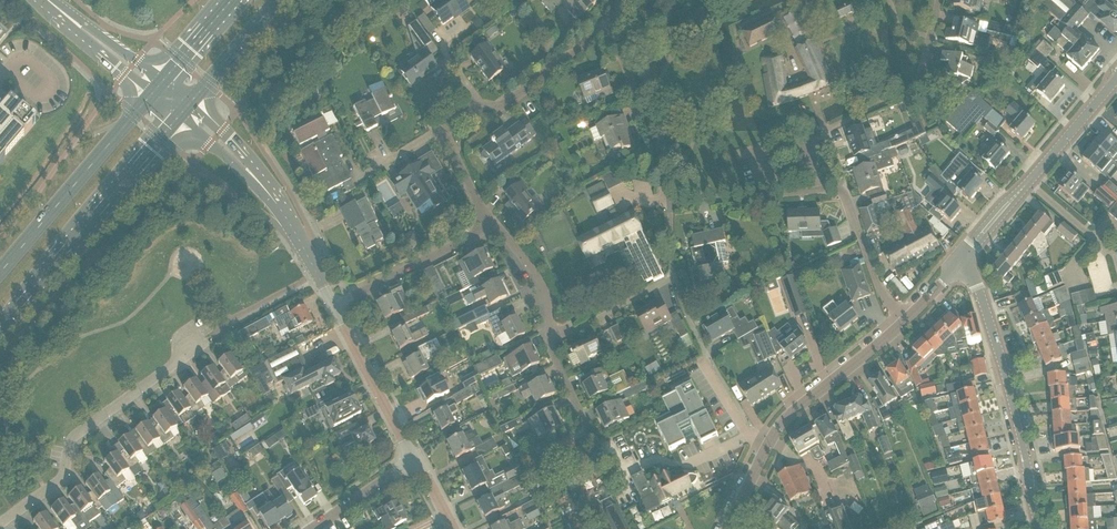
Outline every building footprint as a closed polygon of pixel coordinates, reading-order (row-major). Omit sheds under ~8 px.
[(430,7),(436,15),(436,16),(443,25),(455,16),(454,14),(458,12),(460,15),(469,8),(462,0),(440,0),(430,7)] [(543,0),(550,7),(558,0),(575,20),(584,12),(592,5),(593,6),(595,5),(594,4),(597,1),(597,0),(544,0),(543,0)] [(671,0),(678,9),(685,5),(681,0),(671,0)] [(954,7),(965,10),(971,11),(980,13),(983,0),(956,0),(954,7)] [(1040,5),(1060,23),(1058,26),(1065,33),(1063,35),(1062,37),(1091,61),(1100,51),(1084,38),(1082,41),(1074,34),(1089,16),(1080,9),(1070,0),(1044,0),(1040,5)] [(658,2),(653,6),(657,11),(662,7),(658,2)] [(840,18),(853,11),(849,3),(836,9),(840,18)] [(1110,7),(1105,3),(1099,10),(1105,15),(1099,22),(1114,34),(1116,31),(1116,18),(1116,17),(1116,16),(1116,14),(1110,7)] [(435,30),(424,15),(418,20),(428,34),(435,30)] [(750,47),(781,32),(773,16),(742,31),(750,47)] [(423,49),(432,43),(416,21),(411,25),(408,27),(418,56),(399,70),(411,85),(424,75),(423,73),(434,65),(435,68),(436,67),(423,49)] [(979,27),(967,24),(956,21),(953,32),(948,30),(946,39),(979,47),(982,34),(978,33),(979,27)] [(1020,39),(1022,30),(989,23),(987,32),(1020,39)] [(493,27),(487,31),(490,36),(496,31),(493,27)] [(1082,71),(1091,61),(1062,37),(1054,29),(1047,37),(1056,44),(1068,55),(1066,57),(1082,71)] [(808,94),(836,84),(814,40),(795,50),(810,80),(804,82),(808,94)] [(1046,59),(1054,50),(1044,41),(1036,51),(1046,59)] [(488,81),(505,69),(487,44),(470,56),(488,81)] [(1038,69),(1046,59),(1036,51),(1024,65),(1033,73),(1037,68),(1038,69)] [(953,86),(956,87),(959,86),(961,85),(962,80),(963,80),(964,78),(971,80),(974,68),(966,66),(968,58),(943,52),(941,61),(950,63),(947,76),(951,77),(950,82),(951,84),(953,86)] [(803,82),(787,88),(782,55),(761,58),(765,75),(764,75),(769,106),(796,98),(808,94),(804,82),(803,82)] [(588,104),(612,94),(603,71),(593,74),(594,76),(588,78),(587,76),(578,79),(588,104)] [(1065,87),(1050,74),(1049,73),(1046,76),(1042,73),(1035,82),(1036,83),(1029,90),(1028,90),(1026,93),(1030,97),(1035,92),(1037,92),(1051,103),(1050,102),(1055,96),(1054,96),(1058,91),(1060,92),(1065,87)] [(323,84),(330,80),(327,74),(319,79),(323,84)] [(385,89),(382,83),(368,90),(373,100),(366,104),(365,101),(354,107),(361,121),(355,124),(356,127),(362,124),(366,132),(377,126),(373,117),(381,113),(382,116),(396,109),(385,89)] [(991,112),(992,110),(972,93),(946,123),(964,139),(983,118),(985,119),(991,112)] [(614,97),(603,102),(606,111),(618,107),(614,97)] [(0,113),(0,164),(23,136),(24,137),(36,123),(18,108),(10,101),(0,113)] [(1022,140),(1035,125),(1030,121),(1031,119),(1013,104),(1006,112),(1017,122),(1010,130),(1022,140)] [(992,110),(991,112),(985,119),(989,123),(998,130),(1005,122),(993,111),(992,110)] [(884,119),(886,118),(885,113),(882,114),(866,118),(868,123),(871,123),(872,128),(885,124),(884,121),(885,120),(884,119)] [(320,115),(291,130),(299,146),(317,137),(319,142),(328,138),(325,133),(329,131),(327,127),(322,116),(323,116),(321,114),(320,114),(320,115)] [(624,129),(628,128),(624,117),(596,127),(596,128),(590,130),(594,141),(600,139),(601,140),(605,138),(610,151),(607,152),(607,153),(621,148),(622,151),(624,150),(633,146),(628,135),(627,135),(624,129)] [(481,154),(481,156),(482,158),(484,160),(486,160),(488,159),(489,158),(492,161),(495,166),(532,140),(531,139),(536,135),(533,131),(525,120),(519,124),(519,123),(509,131),(510,132),(506,135),(502,130),(490,138),(492,141),(491,142),(492,143),(483,149),(485,151),(483,152),(481,154)] [(914,130),(906,134),(910,142),(917,139),(926,134),(921,123),(913,126),(914,130)] [(998,130),(989,123),(983,129),(993,138),(999,131),(998,130)] [(862,127),(846,133),(854,156),(859,155),(861,162),(882,155),(881,153),(889,151),(890,150),(888,142),(877,146),(872,129),(864,132),(862,127)] [(1092,145),(1112,163),(1116,157),(1116,144),(1104,133),(1099,139),(1098,138),(1096,138),(1093,142),(1093,144),(1094,145),(1093,146),(1092,145)] [(339,158),(342,156),(332,136),(328,138),(319,142),(300,152),(302,151),(311,167),(308,169),(313,178),(315,176),(324,193),(351,180),(339,158)] [(1010,155),(1002,147),(991,138),(985,145),(991,150),(983,160),(996,171),(995,170),(999,165),(1000,166),(1000,165),(1009,155),(1010,155)] [(1102,174),(1112,163),(1092,145),(1090,145),(1087,149),(1087,151),(1089,152),(1083,158),(1096,170),(1097,169),(1102,174)] [(863,169),(855,172),(862,194),(865,193),(881,188),(883,188),(878,172),(894,167),(892,160),(898,158),(895,149),(893,150),(889,151),(881,153),(882,155),(861,162),(863,169)] [(951,164),(952,165),(958,171),(948,182),(942,176),(937,182),(944,188),(954,196),(959,191),(970,201),(983,185),(967,171),(972,165),(960,154),(951,164)] [(408,170),(390,181),(400,197),(407,193),(417,209),(422,217),(446,203),(430,178),(421,163),(408,170)] [(440,170),(437,165),(431,169),(434,173),(440,170)] [(936,166),(929,170),(930,171),(933,174),(931,176),(937,182),(942,176),(936,166)] [(1077,203),(1089,189),(1070,174),(1064,181),(1063,180),(1060,180),(1058,183),(1058,185),(1060,186),(1059,187),(1077,203)] [(939,194),(944,188),(937,182),(931,176),(926,182),(939,194)] [(509,182),(501,189),(511,201),(508,204),(513,209),(522,222),(531,215),(538,210),(530,200),(525,193),(528,190),(521,181),(517,184),(513,179),(509,182)] [(386,180),(376,186),(387,206),(398,201),(386,180)] [(1102,189),(1116,203),(1116,187),(1111,181),(1109,180),(1102,189)] [(614,222),(578,240),(586,258),(636,233),(641,243),(629,249),(628,250),(645,283),(652,280),(654,282),(664,277),(646,241),(641,231),(633,213),(620,219),(615,210),(613,206),(614,206),(607,191),(604,183),(587,191),(598,213),(608,208),(614,221),(614,222)] [(912,184),(909,185),(912,193),(915,201),(920,205),(924,201),(916,194),(912,184)] [(1116,203),(1100,188),(1094,196),(1111,209),(1116,203)] [(887,201),(873,205),(862,209),(864,217),(862,217),(868,233),(880,229),(876,216),(891,211),(890,207),(896,205),(896,202),(901,199),(904,208),(895,212),(896,214),(895,214),(896,217),(897,217),(909,239),(883,253),(893,272),(940,247),(929,227),(919,232),(908,212),(909,211),(920,205),(915,201),(912,193),(887,201)] [(873,205),(887,201),(885,194),(871,199),(873,205)] [(929,205),(944,218),(951,223),(961,211),(942,194),(938,199),(936,198),(929,205)] [(375,223),(377,221),(366,198),(355,204),(354,203),(340,210),(350,231),(355,229),(365,249),(374,245),(374,246),(376,245),(375,243),(383,239),(375,223)] [(401,203),(389,207),(393,219),(405,214),(401,203)] [(1116,215),(1116,203),(1111,209),(1108,213),(1114,218),(1116,215)] [(828,223),(820,223),(820,211),(788,212),(789,232),(802,232),(802,238),(812,238),(812,232),(821,231),(823,231),(824,233),(823,233),(828,247),(841,242),(837,228),(831,230),(828,223)] [(1045,237),(1054,226),(1040,213),(1030,225),(1045,237)] [(535,215),(526,222),(530,227),(539,220),(535,215)] [(929,222),(929,223),(934,227),(933,228),(941,235),(940,236),(943,239),(949,231),(940,223),(933,217),(929,222)] [(1071,244),(1078,235),(1064,223),(1057,232),(1071,244)] [(1035,249),(1045,237),(1030,225),(1020,237),(1035,249)] [(722,243),(726,242),(723,229),(692,236),(695,249),(696,249),(697,254),(693,255),(696,270),(698,270),(701,282),(726,276),(723,264),(728,263),(724,246),(723,247),(722,243)] [(407,251),(419,245),(413,232),(401,239),(407,251)] [(1026,260),(1035,249),(1020,237),(1011,248),(1023,258),(1026,260)] [(270,255),(278,248),(274,243),(266,249),(270,255)] [(1013,269),(1023,258),(1011,248),(1002,259),(1013,269)] [(484,252),(484,251),(459,263),(468,281),(493,269),(492,268),(491,268),(488,261),(488,260),(487,257),(486,258),(484,252)] [(84,261),(90,255),(88,253),(81,259),(84,261)] [(1009,274),(1013,269),(1002,259),(992,271),(1008,284),(1014,278),(1009,274)] [(820,273),(826,270),(821,260),(815,262),(820,273)] [(852,302),(870,295),(860,265),(842,271),(852,302)] [(797,283),(812,277),(807,267),(793,273),(797,283)] [(1047,291),(1064,284),(1059,272),(1044,278),(1046,286),(1046,287),(1047,291)] [(437,276),(427,281),(439,302),(448,298),(446,294),(442,286),(437,276)] [(807,314),(794,277),(783,281),(796,318),(807,314)] [(564,282),(563,285),(564,287),(567,289),(569,288),(571,287),(572,284),(571,282),(568,280),(566,281),(564,282)] [(501,290),(502,289),(498,281),(481,289),(481,290),(471,294),(475,303),(485,298),(489,305),(506,297),(505,296),(504,296),(501,290)] [(410,306),(403,292),(400,285),(388,291),(391,297),(376,304),(384,320),(410,306)] [(1037,295),(1047,291),(1046,287),(1036,291),(1037,295)] [(1069,302),(1068,296),(1065,287),(1053,292),(1058,307),(1069,302)] [(1097,302),(1095,298),(1093,290),(1085,292),(1088,304),(1097,302)] [(1083,306),(1088,304),(1085,292),(1078,294),(1081,306),(1083,306)] [(1025,293),(1013,297),(1016,304),(1027,299),(1025,293)] [(1075,308),(1081,306),(1078,294),(1071,295),(1074,308),(1075,308)] [(672,320),(670,317),(660,299),(651,304),(652,307),(637,316),(647,334),(672,320)] [(1029,302),(1019,306),(1025,320),(1041,314),(1045,312),(1039,299),(1032,301),(1029,302)] [(847,305),(840,310),(833,302),(824,309),(830,318),(841,333),(858,319),(847,305)] [(1069,302),(1060,306),(1061,311),(1064,310),(1066,317),(1073,315),(1069,302)] [(288,333),(312,322),(305,306),(274,320),(280,332),(286,329),(288,333)] [(404,325),(431,312),(428,306),(401,319),(404,325)] [(1099,308),(1100,316),(1104,316),(1105,322),(1116,320),(1116,306),(1099,308)] [(499,310),(489,315),(485,307),(449,323),(454,333),(466,327),(489,316),(499,311),(499,310)] [(502,317),(499,311),(489,316),(466,327),(470,335),(478,331),(476,326),(488,321),(496,338),(505,334),(509,342),(525,335),(516,318),(505,323),(502,317)] [(954,311),(950,315),(964,330),(967,340),(968,345),(970,346),(974,345),(980,343),(982,341),(976,316),(962,320),(954,311)] [(1041,314),(1025,320),(1029,332),(1053,323),(1048,311),(1045,312),(1041,314)] [(738,340),(758,329),(754,321),(749,324),(746,318),(740,321),(738,317),(730,322),(725,312),(710,321),(710,320),(707,321),(708,322),(703,325),(704,326),(703,327),(707,334),(708,333),(713,342),(733,330),(735,333),(734,333),(738,340)] [(967,340),(964,330),(948,313),(945,317),(943,317),(938,321),(955,339),(956,345),(957,344),(967,340)] [(1073,315),(1066,317),(1069,330),(1072,329),(1076,327),(1073,315)] [(234,346),(270,327),(266,318),(229,337),(234,346)] [(1105,322),(1107,336),(1116,334),(1116,320),(1105,322)] [(956,345),(955,339),(938,321),(940,324),(931,332),(946,349),(956,345)] [(681,339),(689,335),(682,322),(674,326),(681,339)] [(1050,330),(1055,328),(1053,323),(1029,332),(1030,332),(1031,332),(1033,335),(1031,336),(1031,338),(1033,344),(1036,343),(1058,334),(1052,337),(1050,330)] [(625,339),(623,335),(618,325),(611,329),(617,343),(625,339)] [(425,328),(410,336),(405,327),(392,334),(400,350),(414,343),(428,335),(425,328)] [(773,344),(772,344),(776,355),(783,350),(791,361),(808,347),(801,339),(805,336),(798,327),(778,342),(776,341),(773,344)] [(1075,341),(1068,343),(1068,344),(1076,341),(1082,339),(1079,328),(1078,327),(1076,327),(1072,329),(1075,341)] [(777,357),(776,355),(772,344),(766,331),(754,336),(765,362),(777,357)] [(948,355),(946,349),(931,332),(922,341),(937,357),(948,355)] [(1055,343),(1061,340),(1058,334),(1036,343),(1041,355),(1057,349),(1055,343)] [(1107,336),(1116,335),(1116,342),(1116,334),(1107,336)] [(603,354),(601,349),(596,339),(584,345),(583,343),(571,349),(574,356),(576,355),(581,365),(590,360),(590,359),(597,356),(598,357),(603,354)] [(1076,341),(1068,344),(1070,348),(1072,354),(1071,354),(1071,355),(1085,350),(1083,341),(1082,339),(1076,341)] [(430,354),(440,349),(435,340),(417,349),(420,355),(406,362),(409,368),(408,369),(407,371),(410,377),(412,378),(414,377),(414,378),(428,370),(424,361),(432,357),(430,354)] [(933,361),(937,357),(922,341),(919,344),(916,344),(912,347),(913,350),(912,350),(916,353),(911,358),(912,360),(907,365),(906,363),(907,365),(906,365),(907,366),(909,370),(909,371),(911,375),(911,376),(912,376),(916,387),(923,385),(919,373),(923,369),(920,367),(930,358),(933,361)] [(1057,349),(1041,355),(1046,367),(1056,362),(1062,360),(1068,356),(1063,346),(1057,349)] [(302,372),(308,369),(297,347),(287,352),(248,371),(253,380),(263,396),(268,405),(275,401),(270,392),(266,386),(273,382),(272,381),(275,379),(278,384),(282,382),(290,397),(309,388),(317,405),(323,402),(329,399),(324,388),(334,383),(332,379),(340,375),(333,361),(304,375),(302,372)] [(512,377),(529,369),(539,364),(535,355),(537,354),(533,347),(531,348),(531,347),(504,360),(512,377)] [(1073,362),(1087,358),(1085,350),(1071,355),(1073,362)] [(230,354),(229,355),(228,354),(223,357),(224,358),(218,363),(225,372),(220,376),(213,367),(212,367),(229,390),(247,377),(230,354)] [(478,376),(501,365),(497,356),(493,358),(484,363),(473,368),(475,372),(478,376)] [(1074,369),(1089,365),(1087,358),(1073,362),(1074,369)] [(974,371),(985,368),(983,359),(972,362),(974,371)] [(658,362),(647,368),(650,374),(662,368),(658,362)] [(899,363),(887,371),(893,380),(890,381),(896,391),(902,399),(908,395),(913,392),(910,387),(912,386),(909,381),(910,380),(905,373),(899,363)] [(1091,372),(1089,365),(1074,369),(1076,376),(1084,374),(1091,372)] [(212,367),(211,368),(211,366),(206,370),(207,371),(201,375),(208,385),(202,389),(195,379),(213,404),(230,392),(229,390),(212,367)] [(975,377),(987,374),(985,368),(974,371),(975,377)] [(624,371),(608,379),(604,369),(585,378),(585,379),(588,377),(590,383),(585,386),(591,400),(609,391),(609,390),(613,388),(616,395),(622,393),(643,383),(631,388),(624,371)] [(751,406),(782,386),(771,370),(740,389),(751,406)] [(481,381),(478,376),(475,372),(459,381),(464,389),(481,381)] [(1094,384),(1093,378),(1091,372),(1084,374),(1088,386),(1094,384)] [(428,385),(417,391),(421,399),(424,397),(427,403),(448,393),(439,373),(425,380),(428,385)] [(889,404),(897,399),(882,374),(869,383),(878,397),(873,400),(883,422),(894,417),(889,404)] [(1070,375),(1066,375),(1066,374),(1048,375),(1049,388),(1068,387),(1071,387),(1070,375)] [(195,379),(195,380),(193,378),(193,379),(183,384),(184,387),(183,388),(190,397),(185,401),(178,392),(194,415),(205,408),(201,402),(207,397),(213,404),(195,379)] [(534,404),(554,394),(546,378),(539,382),(538,380),(526,386),(526,387),(518,391),(523,400),(531,397),(534,404)] [(626,400),(646,390),(643,383),(622,393),(626,400)] [(959,383),(952,385),(954,390),(954,391),(961,389),(959,383)] [(692,384),(677,392),(662,399),(670,414),(655,421),(670,451),(686,443),(679,428),(691,422),(702,444),(718,436),(692,384)] [(499,400),(515,392),(512,385),(490,396),(493,401),(498,398),(499,400)] [(922,396),(936,393),(934,385),(920,388),(922,396)] [(1068,387),(1049,388),(1049,389),(1051,389),(1052,401),(1069,400),(1076,400),(1075,387),(1071,387),(1068,387)] [(457,405),(473,396),(468,388),(452,397),(457,405)] [(178,392),(177,393),(175,390),(165,397),(167,399),(166,400),(173,410),(168,414),(165,410),(164,410),(177,428),(182,424),(183,426),(196,417),(194,415),(178,392)] [(978,395),(978,391),(976,390),(974,390),(951,395),(954,408),(977,402),(976,398),(978,397),(978,395)] [(331,428),(361,414),(352,395),(325,408),(322,410),(331,428)] [(868,403),(865,404),(861,397),(848,403),(855,419),(862,416),(869,432),(879,428),(868,403)] [(605,430),(630,419),(621,400),(597,412),(605,430)] [(903,411),(909,408),(905,400),(899,402),(903,411)] [(935,404),(933,404),(932,400),(921,403),(926,417),(927,417),(926,416),(934,413),(938,412),(935,404)] [(1070,412),(1077,412),(1076,400),(1069,400),(1052,401),(1053,414),(1070,412)] [(317,405),(314,407),(316,412),(322,410),(325,408),(323,402),(317,405)] [(957,421),(980,415),(977,402),(954,408),(949,409),(952,422),(957,421)] [(848,422),(855,419),(848,403),(834,409),(838,416),(835,417),(846,443),(855,439),(848,422)] [(450,415),(457,412),(454,405),(447,409),(447,408),(433,415),(433,416),(434,416),(441,430),(440,430),(441,431),(455,424),(450,415)] [(164,410),(163,411),(162,409),(158,413),(159,414),(153,418),(160,428),(154,432),(147,422),(163,445),(174,438),(170,432),(177,428),(164,410)] [(537,439),(561,427),(553,410),(528,421),(537,439)] [(1093,424),(1100,423),(1097,410),(1091,411),(1091,423),(1093,423),(1093,424)] [(1070,413),(1077,412),(1070,412),(1053,414),(1054,426),(1071,425),(1070,413)] [(932,427),(939,425),(934,413),(926,416),(927,417),(928,416),(932,427)] [(262,414),(249,423),(253,430),(266,420),(262,414)] [(960,433),(983,428),(980,415),(957,421),(960,433)] [(821,421),(815,424),(821,434),(825,441),(828,446),(835,443),(841,457),(827,465),(830,474),(849,463),(850,463),(847,458),(837,434),(838,434),(834,427),(828,417),(826,418),(825,416),(820,419),(821,421)] [(502,434),(522,425),(519,418),(499,428),(502,434)] [(293,419),(285,422),(292,436),(299,433),(293,419)] [(147,422),(146,423),(145,422),(141,425),(142,426),(135,431),(142,440),(137,444),(130,435),(129,435),(146,458),(156,451),(153,445),(159,440),(163,446),(163,445),(147,422)] [(237,422),(231,426),(235,432),(241,428),(237,422)] [(367,428),(360,431),(356,423),(335,433),(338,441),(350,436),(353,442),(342,447),(347,459),(369,448),(367,445),(374,441),(367,428)] [(1097,437),(1104,435),(1100,423),(1093,424),(1094,436),(1095,436),(1096,437),(1097,437)] [(939,439),(946,436),(942,425),(939,426),(939,425),(932,427),(936,437),(939,437),(939,439)] [(1072,432),(1076,432),(1075,425),(1071,425),(1054,426),(1054,431),(1052,431),(1051,433),(1051,439),(1055,439),(1072,438),(1072,432)] [(820,444),(816,437),(811,427),(808,429),(808,428),(807,428),(804,428),(801,430),(798,432),(796,434),(795,435),(796,436),(790,439),(800,458),(810,452),(815,460),(819,461),(823,459),(825,458),(822,452),(821,453),(817,446),(820,444)] [(969,444),(986,440),(983,428),(960,433),(966,432),(969,444)] [(278,441),(287,435),(283,429),(274,435),(278,441)] [(457,438),(447,443),(448,443),(455,458),(455,459),(465,454),(471,451),(466,443),(475,438),(472,431),(463,435),(462,435),(457,438)] [(117,453),(116,453),(135,479),(129,470),(138,464),(139,463),(142,464),(148,460),(146,458),(129,435),(129,436),(127,433),(117,440),(119,442),(118,443),(125,453),(119,457),(117,453)] [(1099,451),(1108,451),(1104,435),(1097,437),(1096,437),(1099,451)] [(944,450),(950,449),(946,436),(939,439),(944,450)] [(884,456),(893,453),(886,437),(878,440),(884,456)] [(1053,444),(1052,446),(1052,450),(1054,451),(1056,451),(1056,452),(1067,451),(1080,450),(1079,437),(1072,437),(1072,438),(1055,439),(1055,444),(1053,444)] [(572,444),(570,445),(567,439),(549,448),(545,450),(549,459),(552,457),(555,463),(577,453),(572,444)] [(482,445),(474,449),(478,458),(481,456),(483,456),(497,448),(493,440),(482,445)] [(986,440),(969,444),(972,456),(989,452),(988,447),(991,447),(990,440),(987,441),(986,440)] [(224,442),(212,449),(219,461),(226,457),(224,454),(230,450),(224,442)] [(249,465),(265,456),(258,446),(243,454),(249,465)] [(505,446),(501,448),(505,456),(510,454),(505,446)] [(537,454),(542,452),(539,446),(534,448),(537,454)] [(960,455),(953,457),(950,449),(944,450),(949,466),(962,462),(960,455)] [(116,453),(115,454),(114,452),(110,456),(111,457),(105,461),(111,471),(106,475),(105,473),(105,474),(110,481),(120,494),(123,499),(116,488),(126,481),(131,482),(135,479),(116,453)] [(857,482),(865,479),(856,455),(847,458),(850,463),(849,463),(853,475),(854,475),(857,482)] [(1106,468),(1113,466),(1110,456),(1100,456),(1104,468),(1106,468)] [(1065,471),(1083,470),(1082,457),(1065,458),(1065,471)] [(973,463),(968,464),(970,470),(972,477),(994,471),(991,458),(980,461),(973,463)] [(219,461),(212,465),(214,467),(215,470),(222,466),(219,461)] [(305,477),(300,469),(296,464),(284,472),(283,471),(277,475),(286,490),(291,487),(304,505),(305,505),(306,506),(311,503),(310,501),(316,497),(304,478),(305,477)] [(472,468),(462,473),(471,491),(481,486),(485,484),(488,491),(498,486),(509,481),(508,480),(521,474),(516,465),(494,477),(491,471),(489,473),(481,477),(476,466),(472,468)] [(779,475),(778,475),(791,501),(801,497),(811,492),(808,485),(809,485),(806,478),(805,475),(800,465),(779,475)] [(1116,481),(1116,480),(1113,466),(1106,468),(1104,468),(1108,481),(1114,481),(1116,481)] [(1086,482),(1090,482),(1089,469),(1083,470),(1065,471),(1067,471),(1068,483),(1086,482)] [(934,486),(944,483),(941,471),(931,473),(934,486)] [(972,477),(970,477),(972,484),(973,484),(974,490),(997,484),(994,471),(972,477)] [(687,476),(686,477),(683,472),(676,474),(675,474),(664,479),(661,473),(649,479),(646,473),(643,474),(642,473),(632,478),(642,500),(641,504),(644,510),(648,512),(672,500),(670,497),(692,487),(692,486),(693,486),(694,485),(695,484),(696,482),(697,481),(697,479),(697,478),(697,477),(695,476),(693,476),(692,476),(690,476),(688,476),(687,477),(687,476)] [(110,481),(104,485),(98,475),(91,480),(91,479),(86,482),(87,483),(86,484),(102,507),(106,511),(123,499),(120,494),(110,481)] [(279,495),(286,490),(277,475),(269,480),(279,495)] [(487,498),(477,503),(485,518),(495,513),(505,507),(502,501),(504,500),(502,495),(519,487),(521,491),(527,487),(522,476),(509,482),(509,481),(498,486),(500,492),(491,496),(487,498)] [(1069,496),(1086,495),(1086,482),(1068,483),(1069,496)] [(97,511),(102,507),(86,484),(92,493),(87,497),(80,488),(74,492),(73,491),(69,494),(70,495),(68,496),(85,519),(88,523),(100,515),(97,511)] [(975,502),(1000,496),(997,484),(974,490),(972,490),(975,502)] [(932,492),(930,492),(927,486),(914,491),(917,498),(916,498),(924,516),(938,511),(934,503),(936,503),(932,492)] [(937,499),(949,496),(947,486),(934,490),(937,499)] [(292,513),(288,507),(287,505),(286,505),(281,497),(274,501),(268,491),(262,494),(280,521),(281,521),(280,521),(285,518),(287,520),(292,516),(291,514),(292,513)] [(245,492),(239,496),(245,505),(251,502),(245,492)] [(241,515),(248,511),(236,493),(229,498),(241,515)] [(262,494),(257,498),(261,503),(251,509),(256,517),(259,515),(268,528),(269,528),(274,528),(277,527),(276,524),(280,521),(280,522),(280,521),(262,494)] [(556,501),(563,515),(576,509),(569,494),(556,501)] [(1069,501),(1066,501),(1066,509),(1070,509),(1087,508),(1087,507),(1096,507),(1095,495),(1086,495),(1069,496),(1069,501)] [(85,519),(68,496),(75,506),(70,510),(63,500),(57,505),(56,504),(51,507),(52,508),(51,509),(65,528),(77,528),(75,527),(85,519)] [(978,515),(1003,509),(1000,496),(975,502),(978,515)] [(184,498),(177,503),(180,507),(186,502),(184,498)] [(783,505),(774,498),(767,507),(782,519),(792,528),(793,528),(796,528),(799,525),(789,516),(788,517),(786,515),(790,510),(783,505)] [(186,502),(204,528),(232,528),(225,519),(213,527),(200,506),(197,508),(191,499),(186,502)] [(186,502),(180,507),(195,528),(204,528),(186,502)] [(406,521),(397,503),(388,507),(386,504),(373,513),(378,521),(380,520),(385,528),(395,528),(394,527),(406,521)] [(829,510),(836,528),(862,528),(860,523),(862,519),(859,517),(850,510),(847,509),(844,510),(842,505),(829,510)] [(616,507),(604,513),(613,528),(628,528),(616,507)] [(782,519),(767,507),(760,515),(778,528),(793,528),(792,528),(782,519)] [(1087,508),(1070,509),(1071,522),(1088,521),(1094,520),(1093,507),(1087,508)] [(528,522),(539,516),(535,508),(523,514),(528,522)] [(969,517),(972,528),(973,528),(981,527),(995,524),(1006,521),(1003,509),(978,515),(969,517)] [(142,511),(136,515),(140,521),(146,517),(142,511)] [(44,514),(43,513),(39,516),(40,517),(34,522),(39,528),(57,528),(46,513),(44,514)] [(234,523),(229,516),(225,519),(232,528),(249,528),(247,525),(246,525),(242,518),(234,523)] [(946,525),(943,517),(923,525),(925,528),(937,528),(939,528),(939,527),(946,525)] [(138,523),(142,528),(150,528),(144,520),(138,523)] [(491,528),(524,528),(520,520),(510,525),(508,521),(500,524),(491,528)] [(1071,522),(1071,528),(1098,528),(1097,520),(1094,520),(1088,521),(1071,522)]
